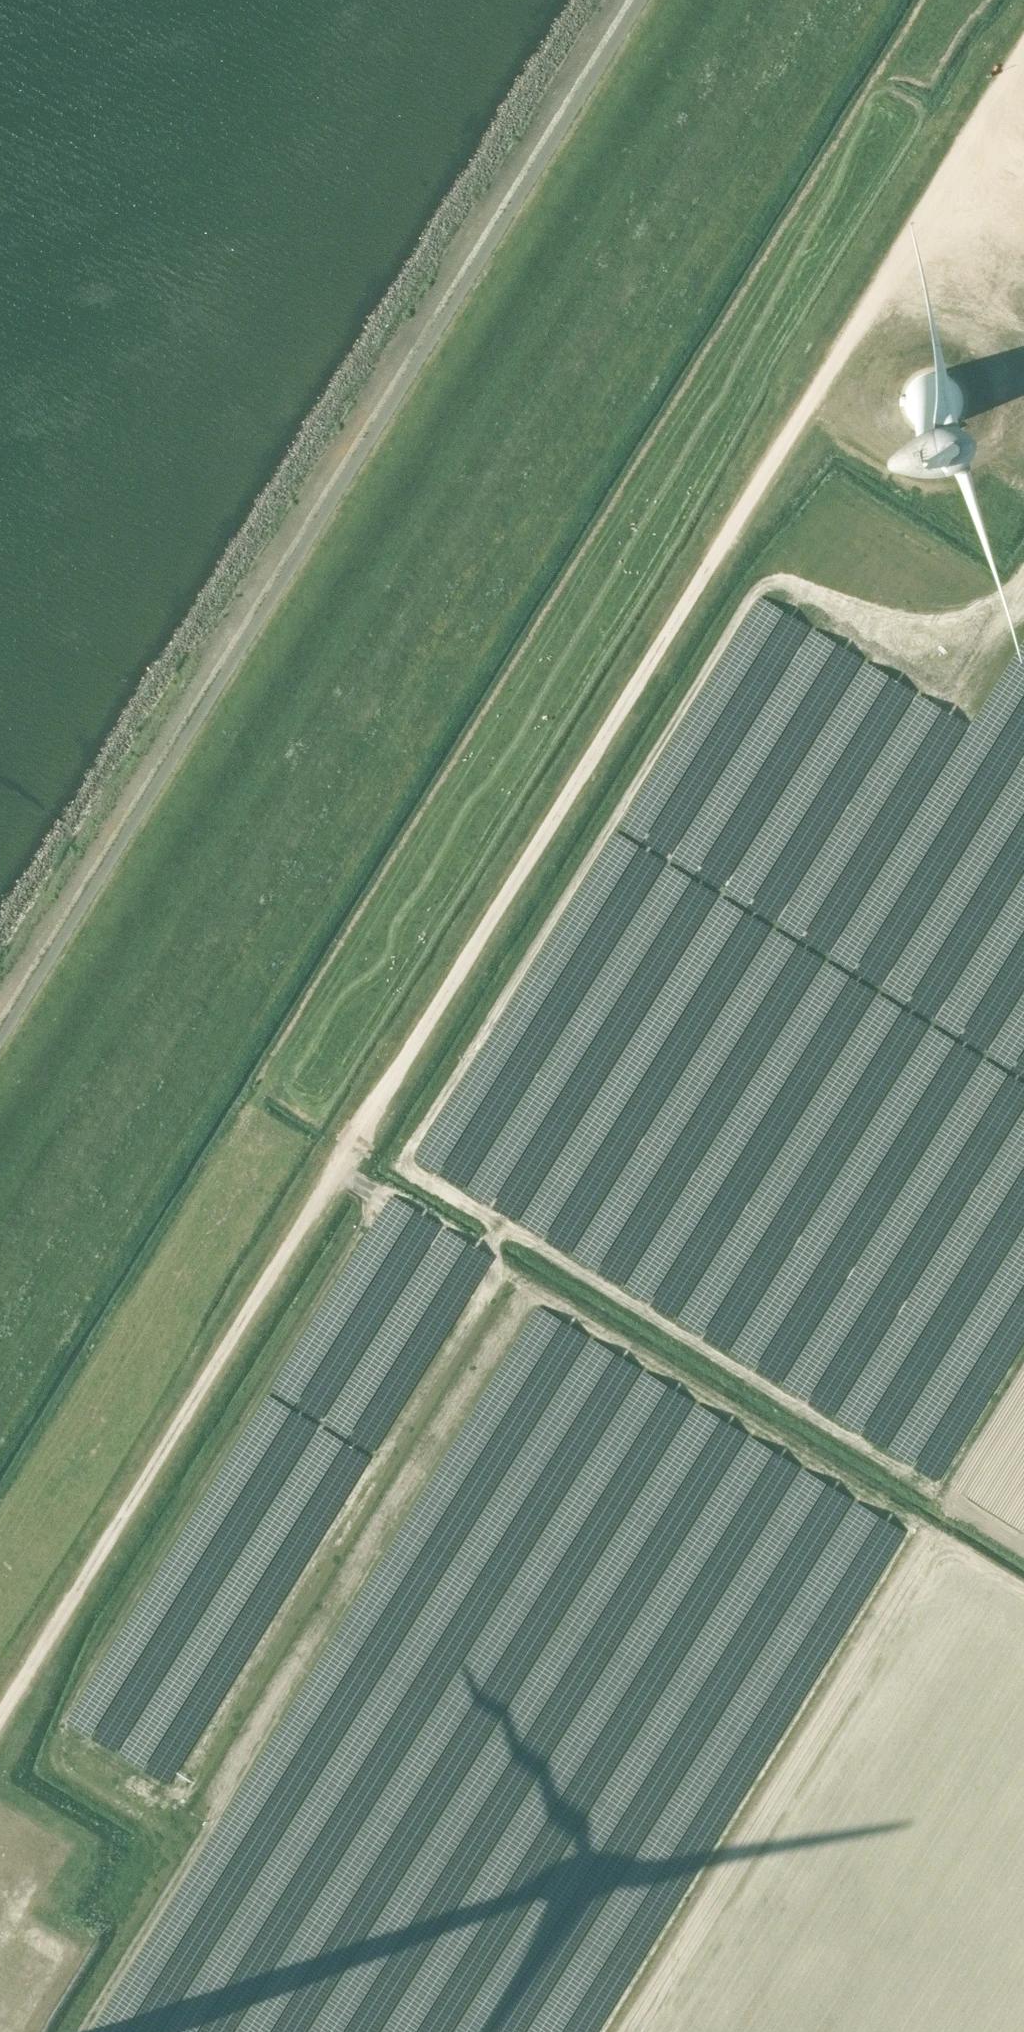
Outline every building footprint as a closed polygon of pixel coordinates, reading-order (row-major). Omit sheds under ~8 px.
[(899,396),(897,405),(899,414),(903,423),(909,430),(917,435),(926,438),(935,438),(944,435),(952,430),(958,423),(962,414),(963,405),(962,396),(958,387),(952,380),(944,375),(935,372),(926,372),(917,375),(909,380),(903,387),(899,396)]
